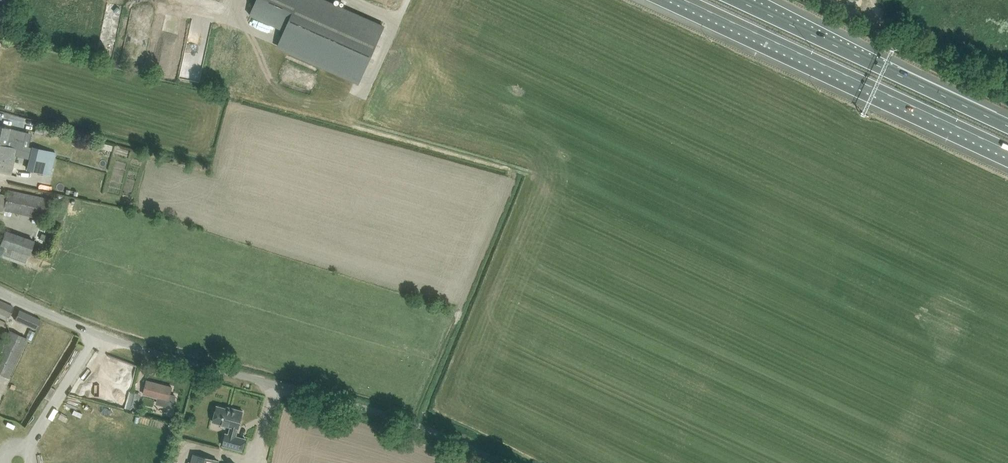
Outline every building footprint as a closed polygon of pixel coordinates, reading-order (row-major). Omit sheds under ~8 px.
[(328,0),(256,0),(250,14),(285,30),(277,48),(358,84),(385,25),(328,0)] [(11,175),(17,148),(22,149),(23,144),(24,140),(26,132),(17,130),(3,126),(0,126),(0,172),(11,175)] [(99,141),(98,148),(102,149),(102,147),(112,149),(113,144),(99,141)] [(32,146),(26,169),(51,175),(56,152),(32,146)] [(14,212),(50,220),(55,200),(18,192),(8,190),(7,195),(0,193),(0,212),(4,213),(4,210),(14,212)] [(5,231),(1,244),(29,255),(34,241),(5,231)] [(0,246),(0,256),(25,266),(29,255),(1,244),(0,246)] [(9,317),(14,307),(0,301),(0,313),(9,317)] [(36,329),(41,320),(19,310),(15,319),(36,329)] [(0,350),(0,373),(8,377),(26,338),(9,330),(0,350)] [(148,380),(145,390),(144,394),(158,398),(157,400),(156,404),(173,408),(176,395),(170,393),(171,387),(148,380)] [(63,405),(79,412),(83,402),(66,395),(63,405)] [(217,406),(213,422),(231,426),(229,434),(226,433),(223,445),(242,451),(245,439),(236,436),(238,428),(243,411),(231,408),(230,409),(217,406)] [(217,460),(194,454),(191,462),(217,462),(217,460)]
